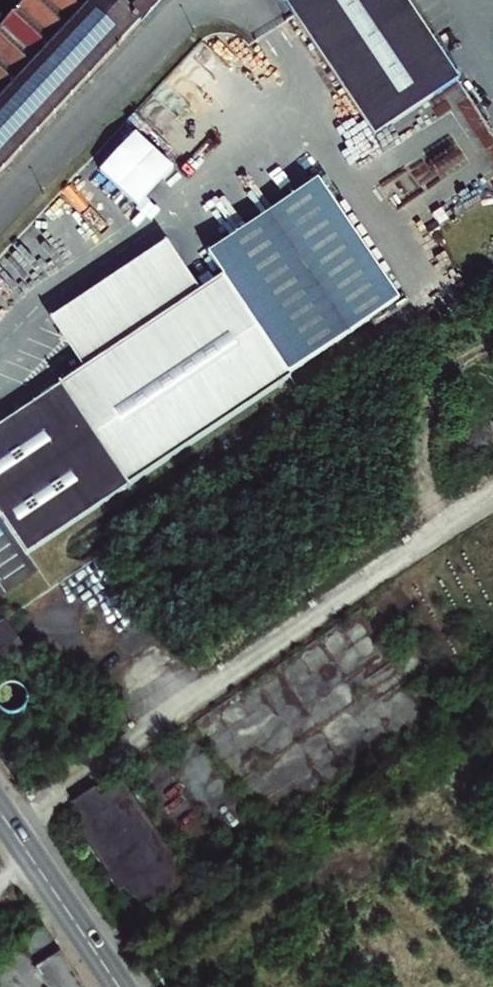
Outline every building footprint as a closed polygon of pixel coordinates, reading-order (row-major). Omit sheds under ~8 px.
[(0,32),(0,169),(141,17),(123,0),(30,0),(0,32)] [(298,13),(380,136),(464,79),(412,0),(289,0),(298,13)] [(225,273),(290,372),(398,299),(318,179),(209,251),(224,273),(225,273)] [(51,317),(83,366),(202,288),(169,239),(51,317)] [(0,420),(0,511),(29,555),(295,380),(290,372),(225,273),(224,273),(202,288),(83,366),(0,420)] [(178,885),(128,813),(119,800),(110,788),(90,802),(84,793),(61,809),(71,825),(64,830),(86,861),(109,895),(114,892),(137,914),(178,885)] [(128,795),(119,800),(128,813),(136,808),(128,795)] [(43,929),(0,956),(0,983),(2,986),(81,986),(43,929)]
